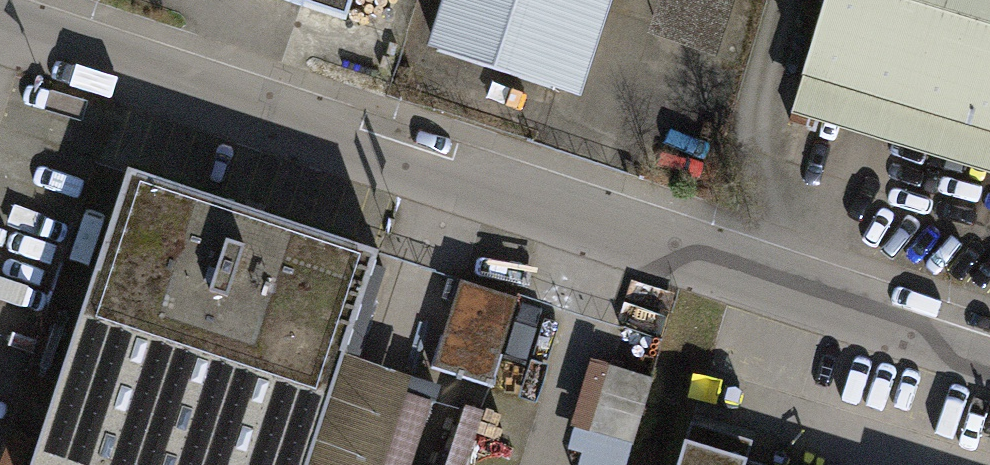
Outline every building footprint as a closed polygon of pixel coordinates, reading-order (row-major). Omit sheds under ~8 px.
[(345,21),(352,0),(282,0),(345,21)] [(435,50),(551,89),(581,0),(452,0),(435,50)] [(710,51),(728,0),(669,0),(658,33),(710,51)] [(788,116),(989,178),(989,0),(823,0),(788,116)] [(349,371),(384,263),(131,182),(40,464),(319,464),(349,371)] [(436,374),(493,392),(520,309),(463,290),(436,374)] [(319,464),(387,464),(404,413),(411,391),(382,382),(349,371),(319,464)] [(653,392),(592,372),(570,442),(630,462),(653,392)] [(447,464),(472,464),(491,409),(468,402),(447,464)] [(429,421),(404,413),(387,464),(415,464),(429,421)] [(685,464),(749,464),(752,456),(720,446),(693,438),(685,464)]
